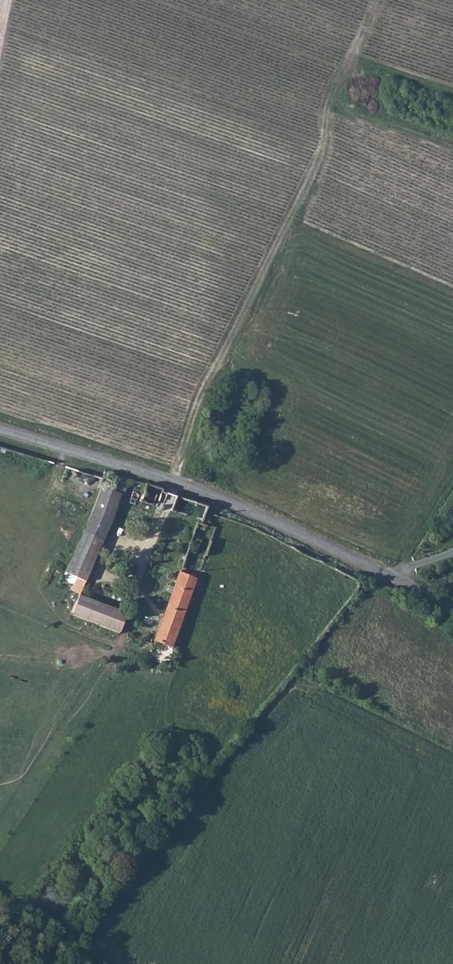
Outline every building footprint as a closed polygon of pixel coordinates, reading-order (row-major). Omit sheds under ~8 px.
[(77,540),(96,548),(119,491),(121,488),(127,471),(115,467),(109,485),(99,482),(77,540)] [(139,495),(160,502),(165,488),(164,488),(161,487),(159,484),(160,481),(146,476),(139,495)] [(160,502),(167,505),(174,491),(165,488),(160,502)] [(203,516),(198,518),(203,524),(207,522),(209,515),(206,513),(203,516)] [(200,538),(194,552),(185,548),(165,602),(182,608),(193,574),(199,575),(203,562),(216,525),(207,522),(203,524),(198,518),(196,519),(190,534),(200,538)] [(75,577),(71,587),(80,590),(96,548),(77,540),(65,572),(75,577)] [(79,598),(72,617),(118,635),(124,615),(79,598)] [(154,634),(172,640),(182,608),(165,602),(154,634)]
